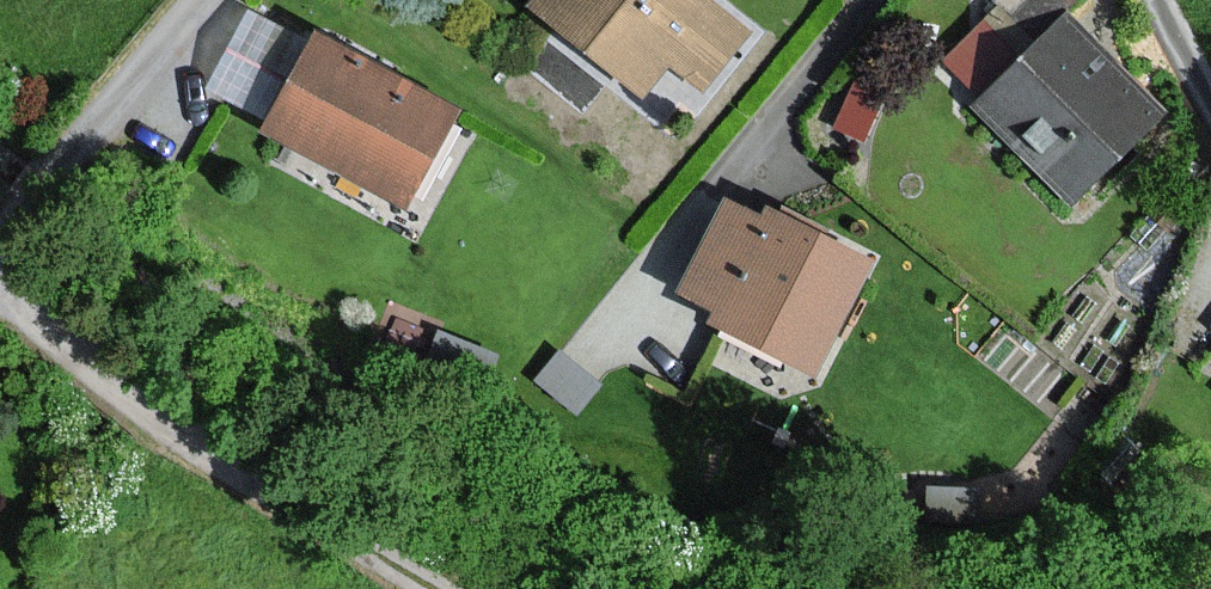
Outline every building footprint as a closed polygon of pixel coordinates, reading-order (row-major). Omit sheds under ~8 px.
[(708,0),(544,0),(540,5),(641,87),(663,61),(692,84),(740,26),(708,0)] [(1156,114),(1068,22),(985,100),(1073,193),(1156,114)] [(455,108),(320,38),(272,130),(407,201),(455,108)] [(817,367),(874,261),(779,211),(771,226),(731,205),(687,289),(729,311),(725,318),(817,367)]
